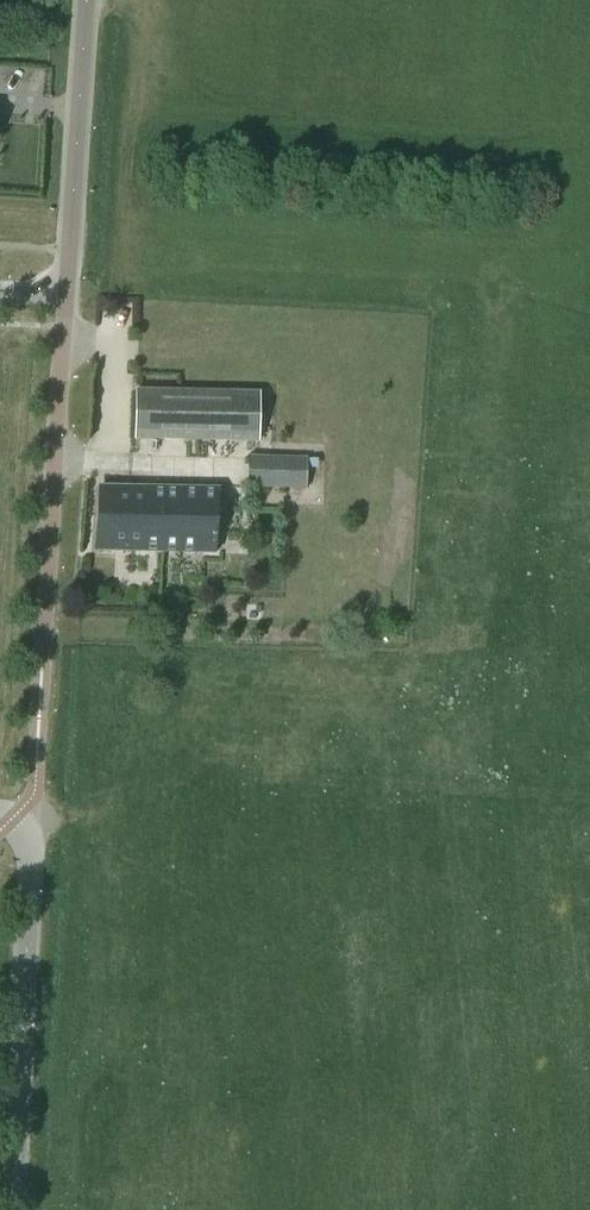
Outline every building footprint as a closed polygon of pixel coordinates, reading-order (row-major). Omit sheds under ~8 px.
[(258,443),(259,393),(137,390),(136,440),(258,443)] [(307,490),(308,460),(249,458),(248,488),(307,490)] [(215,553),(219,489),(100,487),(96,551),(215,553)]
